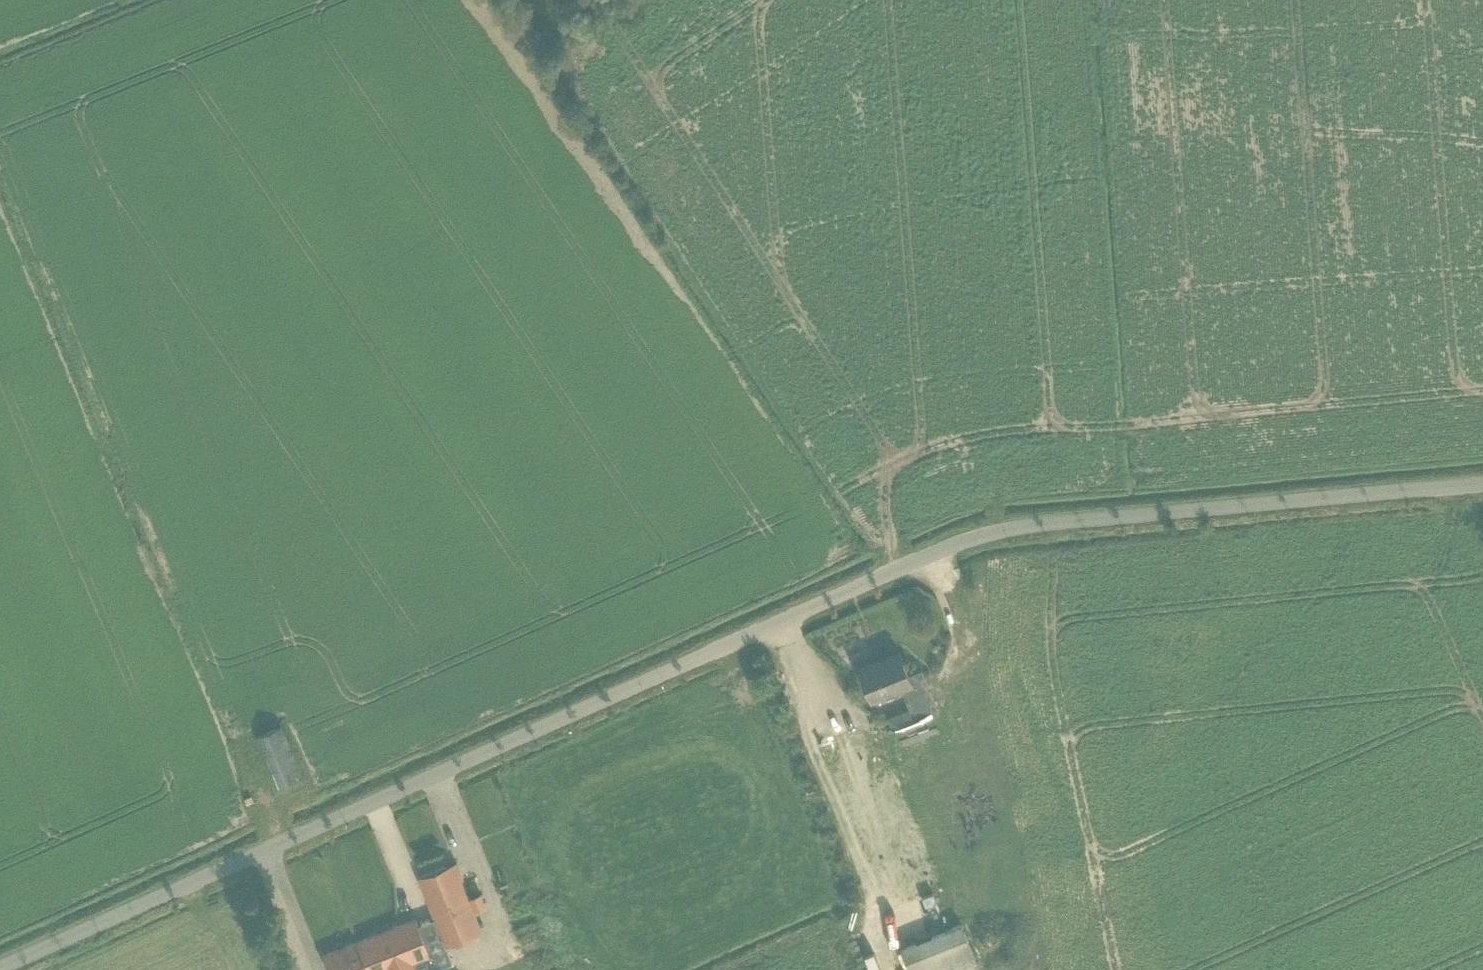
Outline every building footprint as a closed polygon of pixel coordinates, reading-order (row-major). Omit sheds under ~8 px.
[(876,663),(859,669),(872,700),(901,688),(914,720),(938,711),(921,669),(908,675),(900,653),(885,659),(886,661),(877,665),(876,663)] [(481,932),(460,880),(455,882),(448,865),(418,877),(446,946),(481,932)] [(951,897),(933,905),(943,931),(962,924),(951,897)] [(428,950),(423,936),(416,918),(357,941),(369,969),(375,969),(397,961),(401,969),(412,969),(418,967),(414,956),(428,950)] [(357,941),(322,955),(328,969),(369,969),(357,941)]
